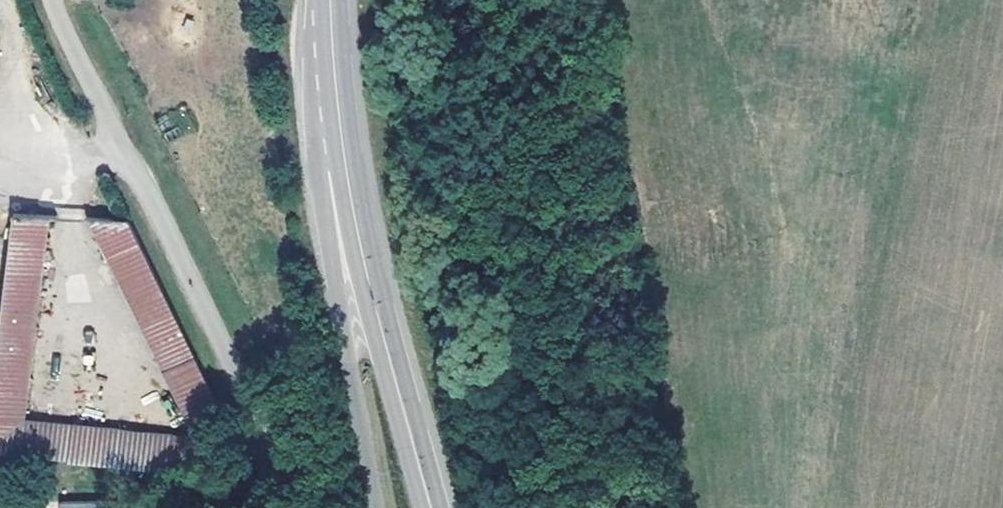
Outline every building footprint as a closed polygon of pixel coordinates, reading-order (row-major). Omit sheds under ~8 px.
[(24,420),(50,217),(14,214),(2,314),(0,327),(0,451),(20,453),(24,420)] [(177,436),(24,420),(20,453),(188,470),(227,425),(227,424),(183,337),(128,223),(92,221),(188,422),(177,436)] [(236,472),(247,467),(242,455),(230,460),(236,472)]
